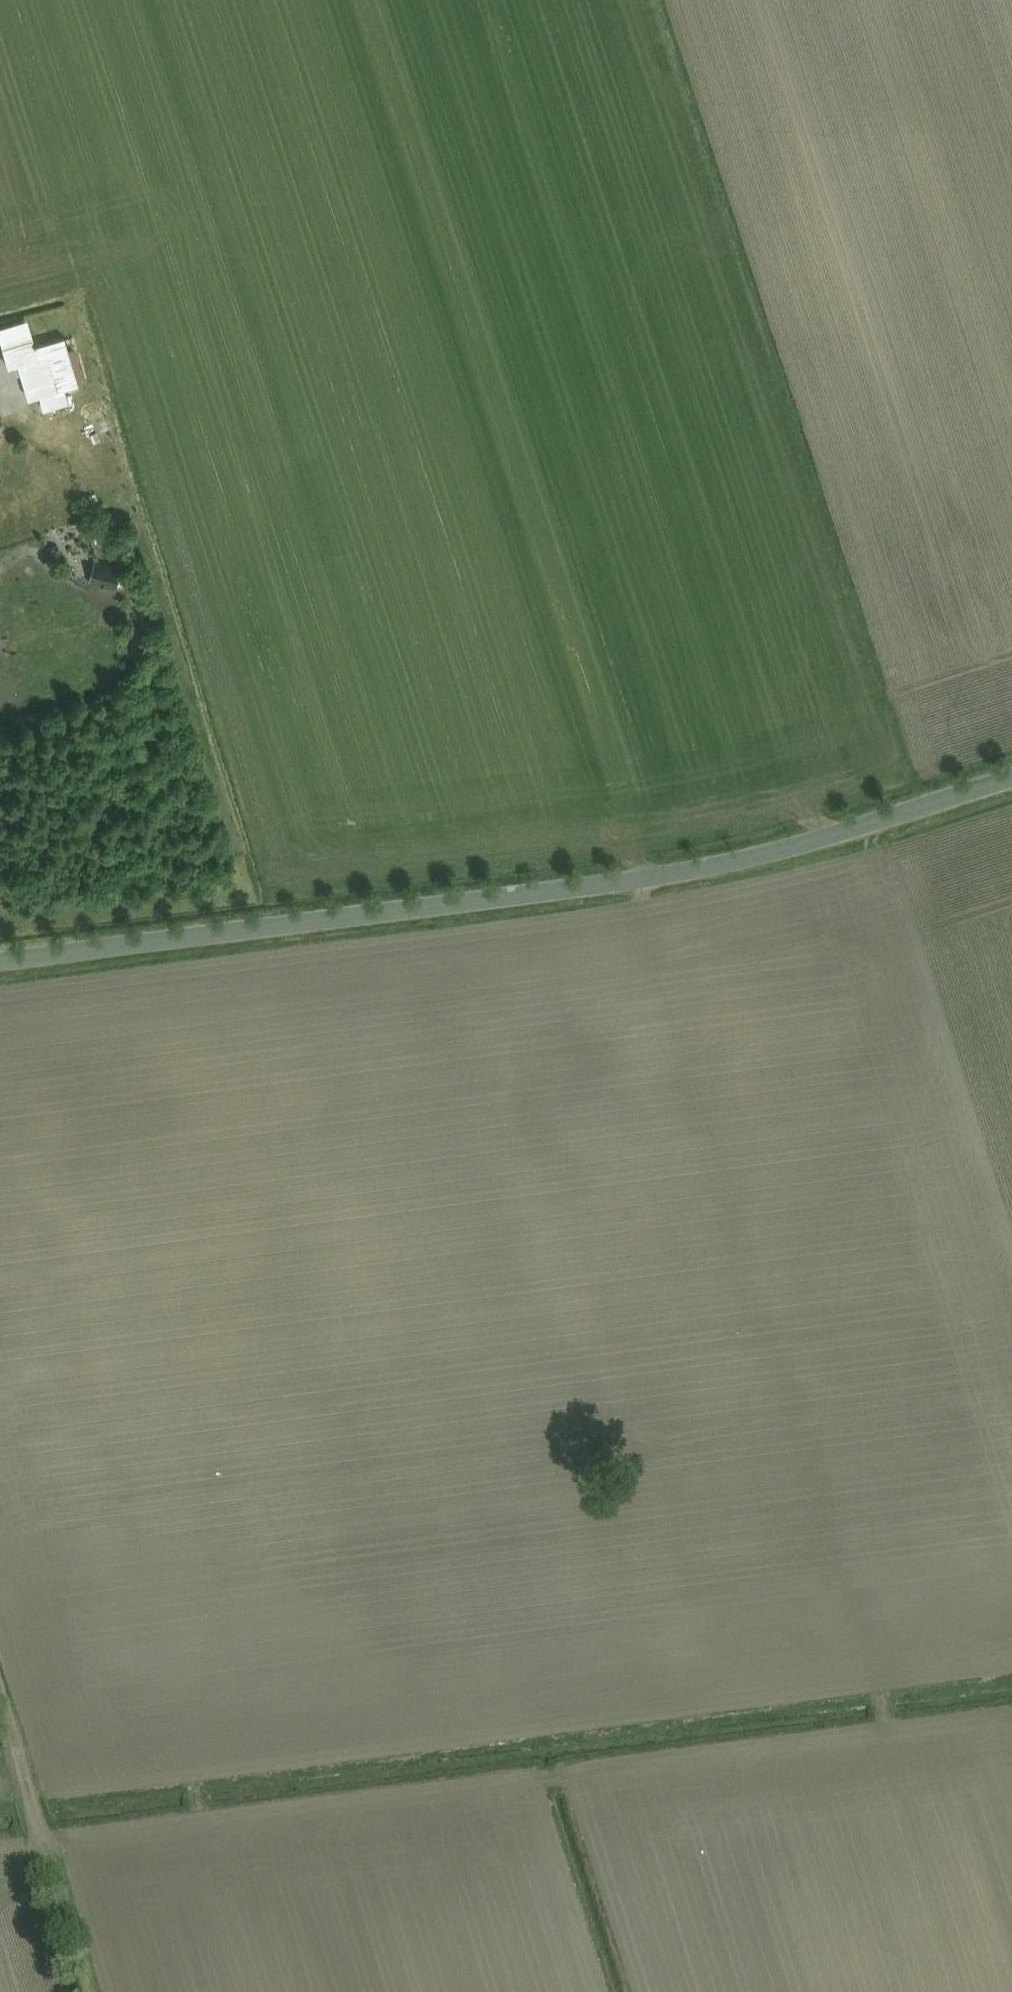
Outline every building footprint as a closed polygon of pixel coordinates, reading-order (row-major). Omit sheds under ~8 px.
[(51,350),(40,353),(30,314),(0,322),(0,330),(9,363),(21,360),(37,419),(68,410),(51,350)] [(118,584),(120,568),(93,566),(91,582),(118,584)]
